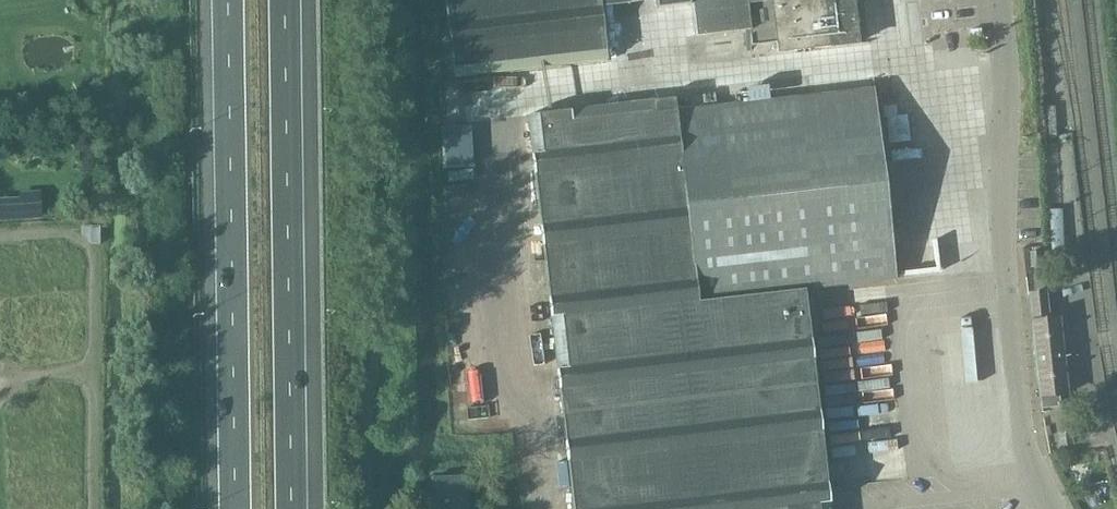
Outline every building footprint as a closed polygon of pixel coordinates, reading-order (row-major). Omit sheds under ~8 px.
[(456,78),(609,60),(602,0),(446,0),(456,78)] [(658,9),(690,5),(689,0),(657,0),(658,9)] [(697,36),(750,30),(752,46),(778,43),(779,53),(858,43),(857,37),(866,36),(862,0),(693,0),(697,36)] [(574,508),(831,508),(805,290),(896,279),(874,89),(677,111),(675,98),(528,115),(574,508)] [(1042,267),(1041,251),(1031,252),(1032,267),(1042,267)] [(1049,320),(1046,293),(1030,295),(1033,322),(1032,322),(1034,336),(1033,336),(1038,384),(1039,383),(1041,397),(1042,408),(1061,406),(1059,395),(1067,394),(1065,381),(1066,381),(1061,333),(1060,333),(1059,319),(1049,320)] [(863,301),(815,311),(817,324),(866,315),(863,301)] [(828,375),(854,370),(848,335),(822,339),(828,375)] [(1060,432),(1062,443),(1072,442),(1071,431),(1060,432)] [(462,479),(429,479),(431,508),(462,508),(462,479)]
